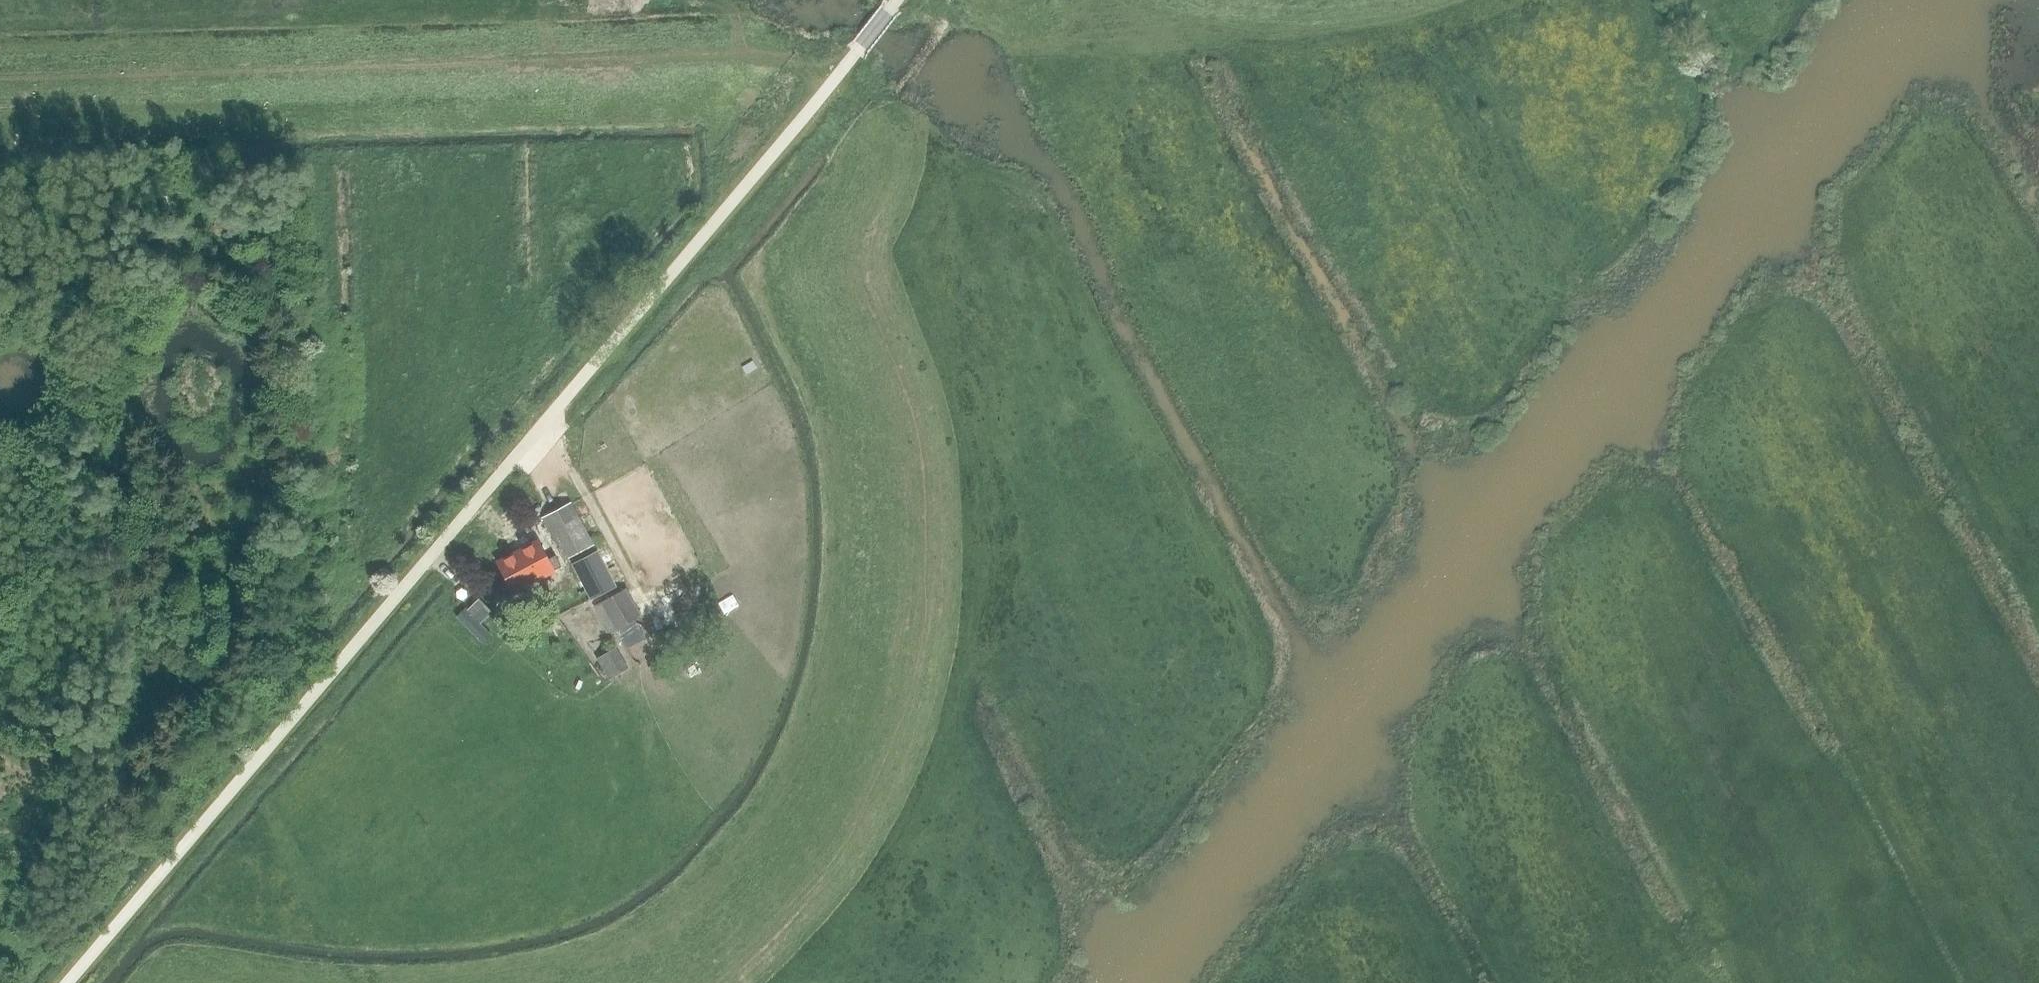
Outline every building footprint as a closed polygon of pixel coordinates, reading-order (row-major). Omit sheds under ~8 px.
[(569,502),(542,517),(565,559),(593,544),(569,502)] [(547,560),(538,542),(498,563),(513,592),(561,566),(555,555),(547,560)] [(614,587),(605,569),(579,583),(588,600),(614,587)] [(623,590),(594,605),(608,630),(637,615),(623,590)] [(616,647),(599,657),(611,678),(628,668),(616,647)]
